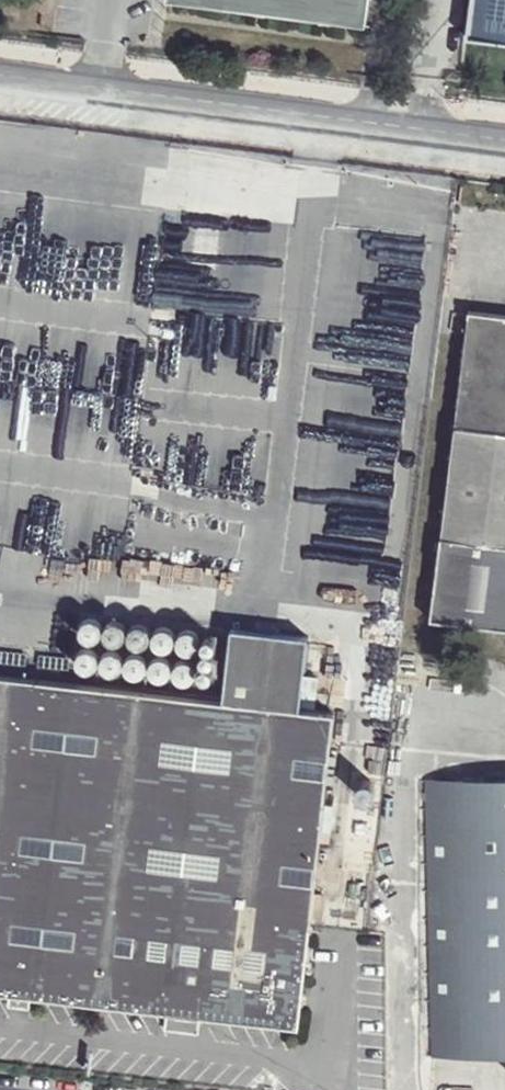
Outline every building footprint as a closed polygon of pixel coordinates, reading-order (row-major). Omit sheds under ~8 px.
[(369,0),(191,0),(365,26),(369,0)] [(464,46),(504,50),(504,0),(470,0),(464,46)] [(472,305),(435,618),(504,626),(504,308),(472,305)] [(319,865),(338,706),(303,702),(311,630),(233,621),(228,692),(0,670),(0,990),(171,1010),(300,1023),(319,865)] [(433,1048),(504,1045),(504,774),(420,778),(433,1048)]
